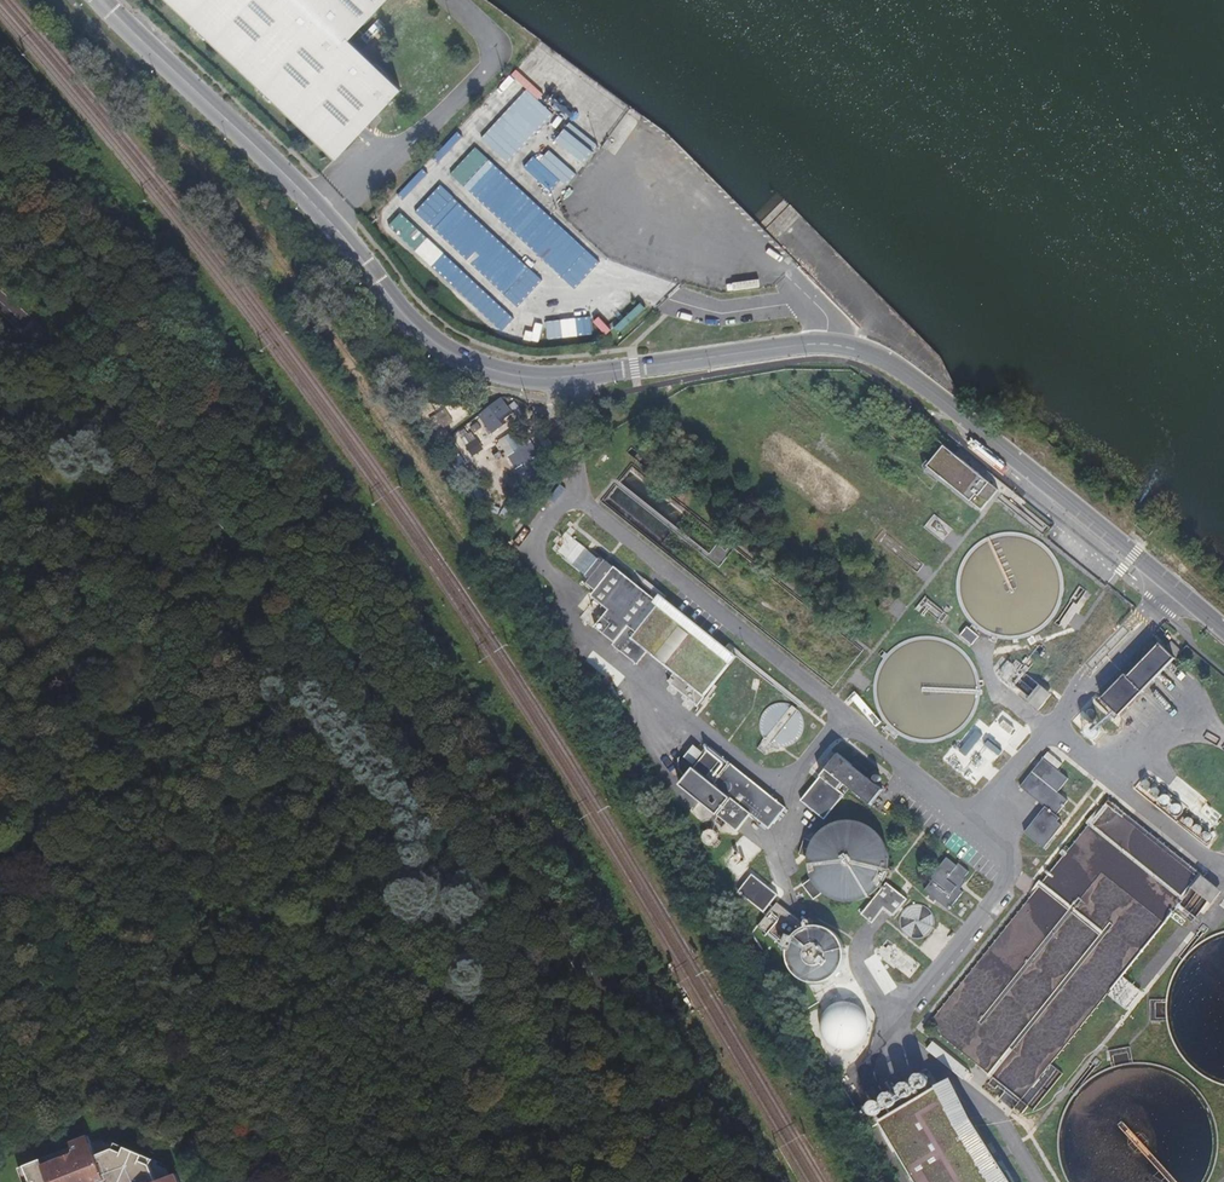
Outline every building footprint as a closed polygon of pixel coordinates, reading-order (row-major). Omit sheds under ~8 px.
[(387,114),(338,61),(398,6),(393,0),(169,0),(325,171),(387,114)] [(560,81),(540,58),(533,64),(554,86),(560,81)] [(508,78),(495,93),(505,101),(518,86),(508,78)] [(618,127),(629,134),(639,119),(627,112),(618,127)] [(570,122),(556,139),(584,162),(598,145),(570,122)] [(519,172),(546,197),(562,180),(566,184),(576,173),(549,150),(539,161),(534,156),(519,172)] [(431,266),(444,252),(401,212),(388,226),(431,266)] [(443,255),(433,266),(502,331),(513,320),(484,293),(477,300),(463,287),(469,280),(443,255)] [(621,332),(646,307),(637,298),(620,315),(623,318),(615,326),(621,332)] [(590,316),(546,322),(549,341),(593,334),(590,316)] [(606,335),(612,329),(599,316),(593,321),(606,335)] [(526,330),(524,339),(539,342),(543,324),(535,323),(533,332),(526,330)] [(454,400),(434,413),(444,430),(465,417),(454,400)] [(504,401),(481,417),(494,436),(510,425),(507,422),(515,416),(504,401)] [(535,481),(541,477),(514,433),(507,437),(535,481)] [(476,439),(467,446),(473,455),(482,449),(476,439)] [(452,444),(443,450),(452,464),(461,458),(452,444)] [(928,466),(981,510),(998,490),(945,446),(928,466)] [(461,459),(452,464),(457,471),(465,466),(461,459)] [(466,468),(462,471),(466,477),(471,475),(466,468)] [(475,474),(467,479),(473,489),(481,483),(475,474)] [(522,487),(513,497),(517,500),(525,490),(522,487)] [(480,488),(474,491),(480,505),(486,502),(480,488)] [(488,504),(486,510),(498,515),(499,509),(488,504)] [(942,541),(952,528),(935,514),(925,527),(942,541)] [(638,664),(656,641),(639,628),(654,609),(659,603),(635,585),(638,582),(634,579),(631,582),(601,557),(599,560),(571,537),(575,531),(571,528),(573,525),(570,522),(566,526),(570,528),(559,541),(556,539),(553,542),(557,545),(553,549),(586,575),(587,584),(596,591),(592,597),(608,609),(596,624),(616,640),(614,644),(638,664)] [(1034,632),(1048,622),(1057,608),(1061,591),(1059,574),(1052,559),(1041,547),(1026,539),(1009,536),(992,539),(978,547),(966,560),(960,575),(958,592),(963,608),(972,623),(985,633),(1001,638),(1018,638),(1034,632)] [(1068,598),(1059,615),(1058,616),(1055,620),(1056,621),(1055,622),(1061,625),(1063,621),(1061,620),(1072,600),(1074,601),(1083,584),(1075,581),(1067,597),(1068,598)] [(942,623),(949,616),(926,598),(920,606),(942,623)] [(1171,633),(1155,620),(1126,655),(1123,653),(1098,684),(1094,689),(1113,704),(1164,642),(1168,638),(1171,633)] [(976,631),(977,630),(973,626),(972,627),(969,625),(962,634),(973,643),(980,635),(976,631)] [(884,659),(883,661),(876,674),(874,690),(876,705),(882,719),(888,726),(892,731),(899,735),(905,739),(919,744),(935,744),(949,740),(962,732),(973,720),(979,706),(982,691),(980,676),(973,662),(964,650),(951,642),(936,637),(921,637),(906,641),(893,649),(888,655),(884,659)] [(1008,681),(1018,689),(1027,677),(1048,648),(1040,642),(1023,662),(1008,681)] [(879,655),(884,659),(888,655),(883,651),(879,655)] [(853,669),(850,667),(849,666),(844,671),(846,672),(848,674),(853,669)] [(1050,695),(1027,677),(1018,689),(1041,707),(1050,695)] [(710,687),(708,685),(700,678),(694,686),(705,694),(710,687)] [(802,716),(798,711),(793,707),(788,706),(782,705),(776,706),(770,708),(765,713),(764,716),(761,722),(761,728),(762,733),(763,735),(765,738),(766,739),(758,749),(764,754),(773,744),(778,746),(783,747),(787,747),(792,745),(795,743),(799,740),(802,736),(803,732),(804,726),(803,721),(802,716)] [(895,739),(899,735),(892,731),(888,726),(887,728),(884,726),(882,729),(884,730),(883,732),(885,734),(887,732),(895,739)] [(770,830),(787,809),(713,748),(695,769),(733,799),(719,817),(738,833),(752,815),(770,830)] [(802,801),(804,803),(825,820),(851,788),(872,805),(884,790),(878,785),(881,781),(881,779),(880,777),(878,776),(876,776),(875,778),(873,781),(839,754),(802,801)] [(684,758),(672,776),(683,784),(696,766),(684,758)] [(1023,834),(1041,850),(1060,827),(1055,822),(1058,820),(1053,816),(1066,801),(1055,793),(1066,779),(1041,759),(1018,787),(1019,788),(1044,808),(1023,834)] [(1208,804),(1202,809),(1212,820),(1218,815),(1208,804)] [(847,902),(855,902),(863,900),(869,897),(876,892),(880,886),(885,880),(887,872),(888,865),(888,857),(886,849),(883,842),(878,835),(870,829),(863,826),(856,824),(848,823),(840,823),(833,825),(824,831),(818,837),(813,844),(810,854),(809,864),(810,873),(814,882),(818,888),(823,893),(829,897),(835,900),(842,902),(847,902)] [(714,831),(712,831),(710,831),(708,832),(706,833),(704,835),(703,837),(703,840),(703,842),(704,844),(705,846),(706,847),(708,849),(711,849),(713,849),(715,849),(717,847),(719,846),(720,844),(721,842),(721,840),(721,837),(720,835),(718,833),(716,832),(714,831)] [(745,834),(734,843),(749,861),(760,853),(745,834)] [(957,887),(964,879),(970,872),(960,864),(958,866),(947,858),(931,878),(934,880),(925,891),(931,896),(937,900),(949,910),(964,893),(961,890),(957,887)] [(761,912),(765,912),(770,909),(774,907),(778,902),(780,899),(782,894),(782,888),(781,882),(778,875),(774,871),(767,867),(760,866),(753,866),(749,867),(744,871),(740,875),(737,882),(736,889),(737,896),(740,902),(744,907),(748,910),(752,911),(757,912),(761,912)] [(1216,893),(1197,878),(1173,908),(1191,923),(1195,919),(1216,893)] [(968,882),(964,879),(957,887),(961,890),(968,882)] [(889,882),(863,913),(873,921),(880,911),(890,919),(891,920),(909,899),(889,882)] [(833,929),(820,924),(806,925),(794,932),(786,945),(786,959),(792,972),(803,981),(817,983),(831,979),(841,968),(845,955),(842,941),(833,929)] [(1176,958),(1178,960),(1183,956),(1187,953),(1199,936),(1201,937),(1205,932),(1199,927),(1195,932),(1196,933),(1176,958)] [(899,969),(903,965),(906,961),(907,956),(906,949),(904,944),(898,940),(892,938),(886,939),(881,942),(879,943),(876,947),(875,952),(875,958),(877,962),(880,966),(884,969),(888,970),(893,971),(899,969)] [(815,1020),(842,1056),(875,1032),(848,996),(815,1020)] [(1147,1023),(1161,1023),(1160,1014),(1160,1007),(1161,1001),(1147,1001),(1147,1023)] [(933,1043),(927,1050),(964,1079),(969,1072),(933,1043)] [(1053,1075),(1043,1067),(1016,1100),(1003,1089),(995,1098),(1008,1109),(1010,1106),(1017,1112),(1023,1105),(1026,1108),(1053,1075)] [(990,1088),(995,1083),(990,1079),(985,1084),(990,1088)] [(880,1121),(917,1181),(1013,1181),(1007,1171),(1000,1175),(984,1147),(977,1151),(938,1087),(880,1121)] [(134,1151),(125,1147),(123,1153),(114,1149),(96,1156),(89,1137),(77,1141),(79,1147),(74,1149),(73,1147),(58,1153),(60,1159),(44,1166),(41,1160),(24,1166),(31,1181),(121,1181),(134,1151)] [(116,1143),(114,1149),(123,1153),(125,1147),(116,1143)] [(134,1151),(121,1181),(180,1181),(177,1174),(157,1181),(150,1164),(141,1160),(143,1154),(134,1151)] [(58,1153),(41,1160),(44,1166),(60,1159),(58,1153)] [(153,1159),(143,1154),(141,1160),(150,1164),(153,1159)] [(24,1181),(31,1181),(24,1166),(18,1168),(24,1181)]
